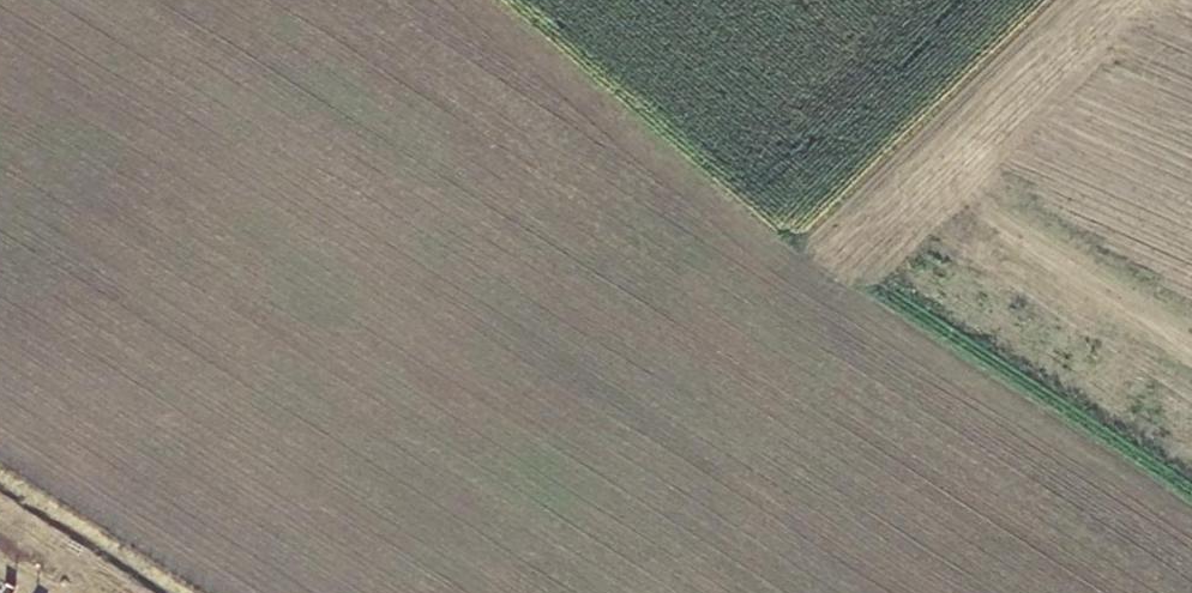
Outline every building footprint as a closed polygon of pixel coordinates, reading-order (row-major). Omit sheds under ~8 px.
[(16,591),(0,581),(0,592),(15,592),(16,591)]
